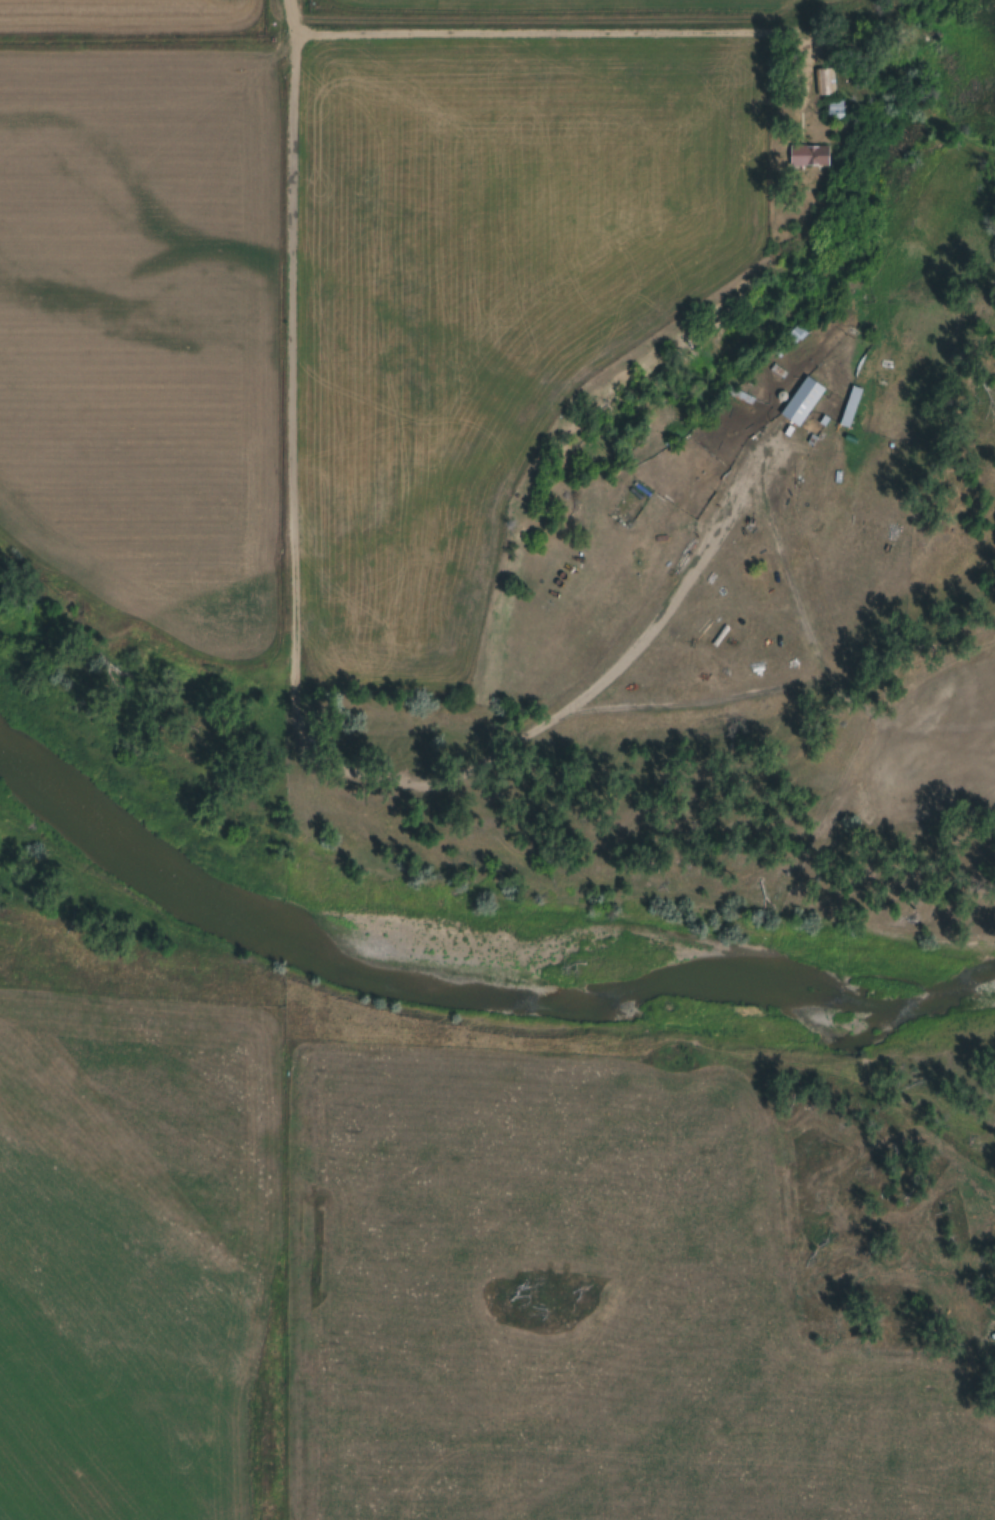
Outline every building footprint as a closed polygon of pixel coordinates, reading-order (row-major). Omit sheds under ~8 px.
[(815,95),(833,95),(833,69),(814,69),(815,95)] [(840,119),(840,101),(827,101),(827,119),(840,119)] [(826,168),(826,147),(787,147),(787,168),(826,168)] [(771,365),(784,374),(781,378),(768,369),(771,365)] [(804,377),(823,390),(796,427),(777,414),(804,377)] [(725,385),(750,401),(747,406),(722,390),(725,385)] [(850,386),(860,389),(847,428),(837,425),(850,386)] [(822,415),(828,419),(823,427),(817,423),(822,415)] [(787,425),(793,429),(788,438),(782,434),(787,425)] [(844,435),(856,439),(854,445),(842,441),(844,435)]
